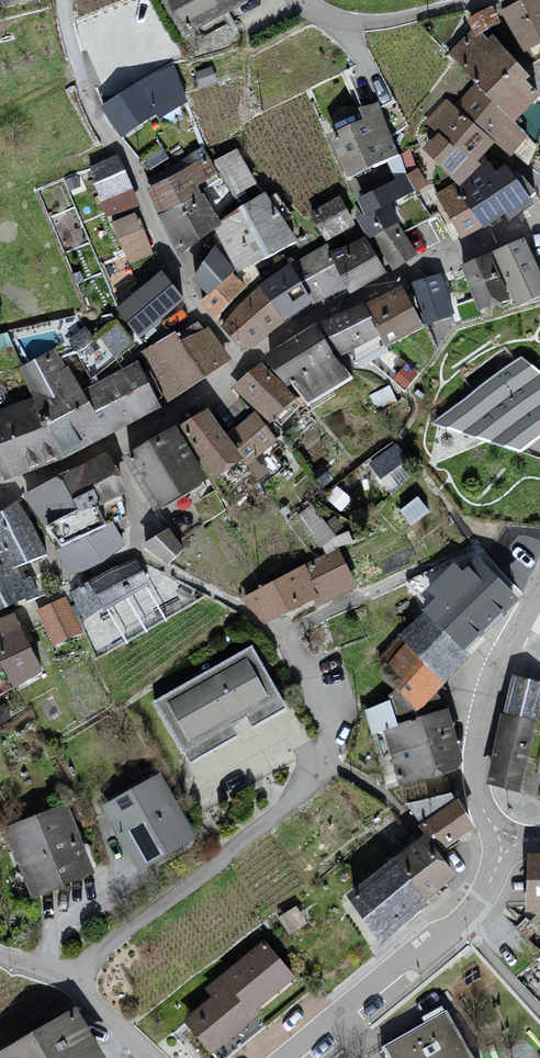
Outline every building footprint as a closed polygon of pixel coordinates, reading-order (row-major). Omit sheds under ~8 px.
[(193,35),(252,2),(252,0),(170,0),(193,35)] [(501,10),(524,52),(539,44),(539,0),(521,0),(501,10)] [(475,37),(482,33),(501,22),(493,6),(467,19),(471,29),(475,37)] [(447,54),(475,83),(515,122),(539,94),(526,79),(530,76),(492,35),(488,40),(482,33),(475,37),(471,29),(447,54)] [(172,70),(104,110),(131,146),(197,111),(172,70)] [(475,83),(454,106),(494,142),(512,156),(529,136),(515,122),(475,83)] [(423,149),(455,181),(459,186),(481,164),(478,161),(483,155),(494,142),(454,106),(446,99),(424,121),(437,134),(423,149)] [(363,119),(326,135),(347,179),(387,160),(398,154),(378,102),(358,108),(363,119)] [(237,143),(215,157),(237,190),(258,176),(237,143)] [(409,149),(398,154),(387,160),(394,180),(406,175),(417,168),(409,149)] [(140,205),(118,155),(88,166),(108,219),(140,205)] [(451,185),(482,227),(484,229),(505,214),(509,220),(533,202),(530,198),(536,193),(517,169),(513,173),(505,163),(495,169),(483,155),(478,161),(481,164),(459,186),(455,181),(451,185)] [(406,175),(415,191),(428,184),(418,167),(417,168),(406,175)] [(202,169),(151,190),(164,223),(211,198),(202,169)] [(364,215),(389,204),(415,191),(406,175),(394,180),(357,198),(364,215)] [(451,185),(436,194),(461,239),(482,227),(451,185)] [(227,227),(217,233),(235,270),(237,274),(303,243),(270,195),(227,227)] [(340,196),(310,213),(325,241),(355,224),(340,196)] [(227,227),(211,198),(164,223),(188,253),(217,233),(227,227)] [(371,239),(399,222),(389,204),(364,215),(358,218),(371,239)] [(135,212),(112,222),(130,265),(153,255),(135,212)] [(371,239),(392,270),(418,254),(399,222),(371,239)] [(333,251),(352,288),(385,272),(365,235),(333,251)] [(493,251),(518,306),(539,296),(539,271),(524,237),(493,251)] [(215,245),(191,280),(207,295),(231,273),(235,270),(215,245)] [(259,293),(227,328),(253,353),(324,301),(352,288),(333,251),(331,248),(259,293)] [(490,253),(460,265),(478,311),(508,300),(490,253)] [(113,309),(139,340),(187,299),(162,269),(113,309)] [(246,285),(231,273),(207,295),(200,301),(216,319),(246,285)] [(443,276),(411,286),(428,328),(458,315),(443,276)] [(411,286),(372,302),(394,344),(428,328),(411,286)] [(372,302),(325,322),(336,339),(356,363),(394,344),(372,302)] [(86,326),(68,340),(77,351),(94,337),(86,326)] [(322,326),(274,356),(291,386),(316,408),(359,378),(322,326)] [(178,334),(140,357),(171,404),(230,359),(208,327),(181,341),(178,334)] [(0,416),(0,449),(13,483),(165,409),(141,361),(87,394),(56,354),(23,363),(34,401),(0,416)] [(521,357),(431,425),(520,452),(539,437),(539,373),(521,357)] [(268,362),(235,392),(259,413),(273,426),(299,402),(268,362)] [(215,410),(182,430),(226,487),(284,443),(259,413),(235,438),(215,410)] [(182,430),(133,461),(172,508),(216,482),(182,430)] [(29,500),(61,549),(127,527),(113,465),(77,488),(29,500)] [(302,510),(322,537),(338,526),(318,498),(302,510)] [(0,522),(0,544),(21,573),(51,559),(20,509),(0,522)] [(148,535),(165,556),(185,541),(168,520),(148,535)] [(13,615),(38,602),(21,573),(0,544),(0,622),(13,615)] [(337,550),(247,598),(265,621),(315,594),(320,603),(354,586),(337,550)] [(405,585),(427,615),(380,665),(404,694),(394,700),(419,721),(489,644),(438,599),(482,558),(472,553),(405,585)] [(84,613),(153,585),(141,554),(72,581),(84,613)] [(517,593),(482,558),(438,599),(489,644),(516,608),(517,593)] [(67,603),(38,617),(56,652),(83,640),(67,603)] [(3,660),(17,691),(46,674),(13,615),(0,622),(0,661),(3,660)] [(252,644),(152,703),(188,764),(288,704),(252,644)] [(515,678),(492,789),(524,796),(539,735),(539,684),(515,678)] [(393,735),(403,789),(467,773),(452,717),(393,735)] [(161,776),(101,807),(135,872),(194,841),(161,776)] [(422,798),(436,837),(477,823),(463,783),(422,798)] [(69,800),(5,825),(34,897),(98,873),(69,800)] [(430,842),(351,905),(386,945),(465,882),(430,842)] [(531,859),(527,911),(539,912),(539,859),(531,859)] [(299,984),(264,946),(206,992),(214,1000),(186,1024),(214,1057),(299,984)] [(76,1013),(0,1057),(102,1057),(103,1057),(76,1013)] [(385,1049),(390,1057),(473,1057),(447,1013),(385,1049)]
